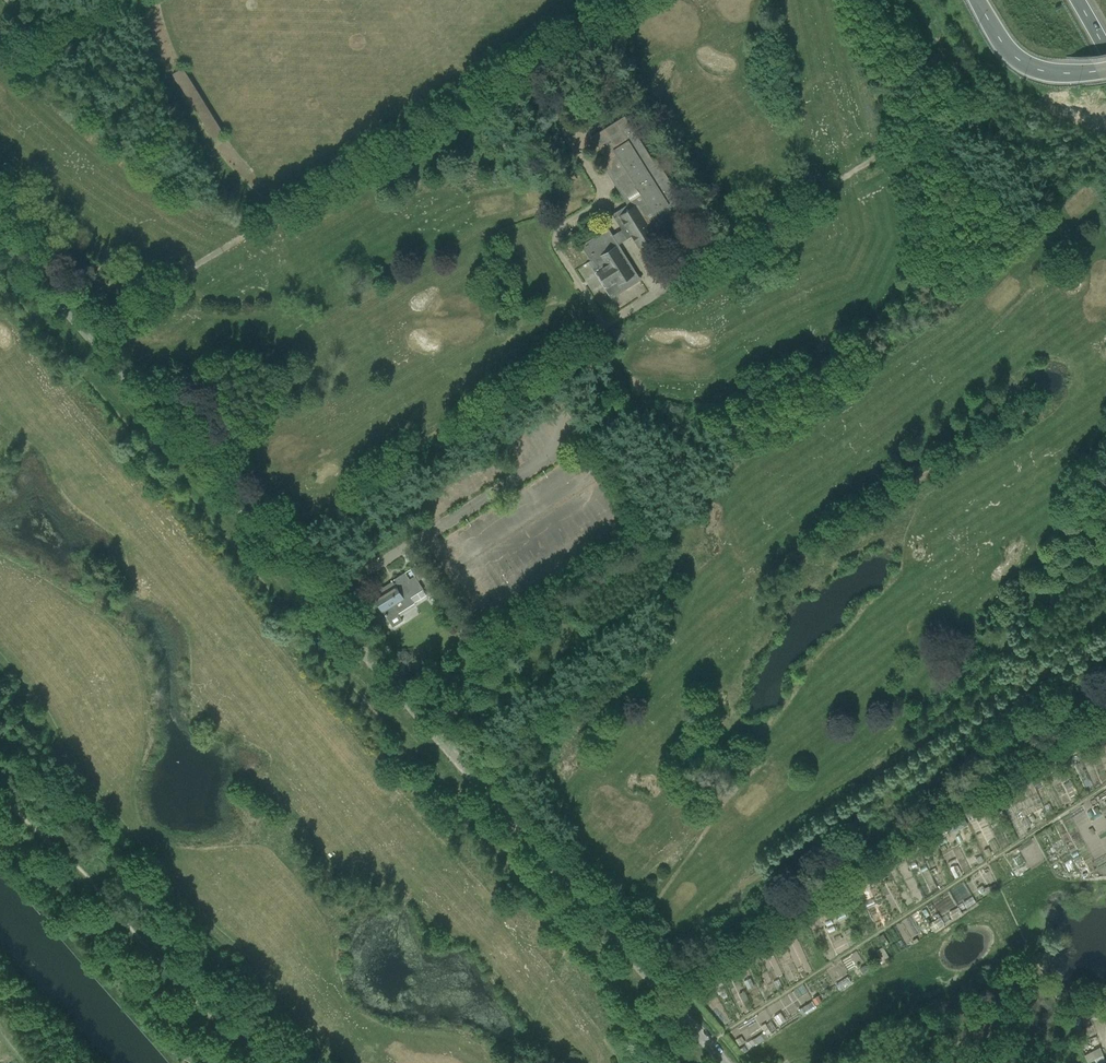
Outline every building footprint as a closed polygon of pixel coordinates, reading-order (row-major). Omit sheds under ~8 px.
[(179,69),(172,73),(212,143),(220,138),(179,69)] [(625,116),(591,137),(603,156),(602,157),(633,207),(619,216),(638,247),(643,245),(655,237),(652,232),(686,211),(659,167),(654,169),(651,164),(653,163),(625,116)] [(608,228),(581,245),(611,294),(621,288),(623,291),(640,280),(608,228)] [(373,596),(382,611),(383,611),(392,627),(402,621),(398,613),(414,603),(426,595),(423,590),(418,581),(423,577),(415,563),(414,564),(415,565),(410,569),(415,576),(409,580),(405,572),(393,580),(394,580),(396,582),(393,584),(391,580),(391,581),(394,586),(374,597),(373,596)] [(1071,852),(1063,854),(1072,881),(1091,874),(1089,868),(1078,871),(1071,852)] [(771,1029),(752,1037),(755,1044),(773,1036),(771,1029)]
